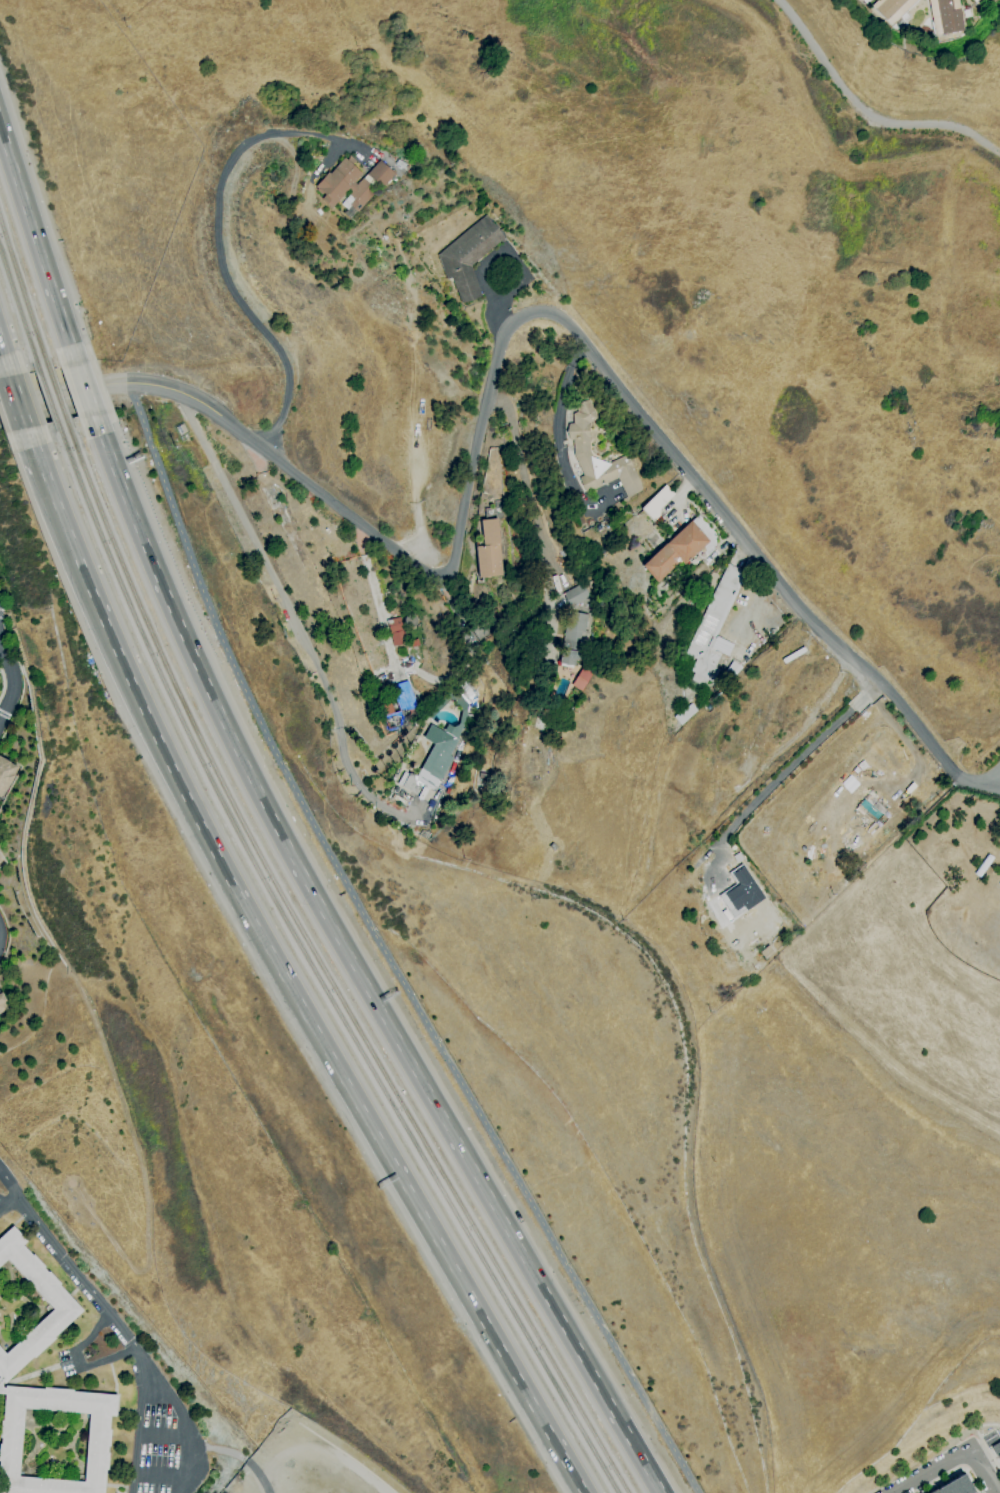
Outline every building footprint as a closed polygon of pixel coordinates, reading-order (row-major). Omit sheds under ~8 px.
[(872,6),(878,0),(917,0),(901,16),(902,17),(894,26),(892,24),(892,25),(872,6)] [(933,22),(928,0),(958,0),(964,31),(936,36),(936,34),(934,35),(931,23),(933,22)] [(347,160),(349,155),(355,161),(352,164),(362,174),(354,183),(357,185),(363,178),(379,160),(388,168),(389,167),(396,173),(383,188),(375,181),(371,185),(377,191),(358,212),(351,205),(347,210),(341,204),(350,195),(348,194),(351,191),(349,190),(332,209),(321,199),(326,194),(323,192),(321,194),(316,190),(317,188),(315,187),(328,172),(330,174),(344,157),(347,160)] [(396,159),(405,164),(403,169),(393,164),(396,159)] [(471,266),(481,296),(461,304),(452,278),(446,280),(437,255),(485,215),(505,238),(471,266)] [(628,498),(618,478),(587,494),(579,478),(583,475),(573,455),(572,440),(569,440),(566,432),(568,424),(573,423),(572,414),(577,411),(575,407),(582,402),(589,400),(598,419),(588,424),(589,451),(592,457),(609,463),(628,454),(645,490),(628,498)] [(179,435),(175,428),(182,423),(187,431),(179,435)] [(658,516),(653,521),(641,508),(665,485),(674,494),(659,509),(658,516)] [(478,578),(475,547),(476,547),(476,542),(483,542),(480,520),(496,518),(502,575),(478,578)] [(656,582),(641,566),(690,520),(709,541),(683,565),(681,562),(676,566),(675,565),(656,582)] [(704,686),(691,680),(694,673),(690,671),(696,659),(684,654),(728,564),(747,573),(717,636),(734,644),(728,656),(722,653),(715,667),(720,670),(714,683),(708,680),(704,686)] [(594,594),(589,583),(595,579),(601,591),(594,594)] [(571,608),(563,593),(586,582),(593,596),(590,597),(590,598),(571,608)] [(573,667),(560,665),(561,664),(559,663),(569,611),(589,615),(586,632),(583,632),(581,644),(579,643),(575,666),(573,666),(573,667)] [(405,623),(407,626),(410,627),(414,626),(416,624),(417,621),(417,618),(415,615),(411,614),(408,614),(405,617),(404,620),(405,623)] [(393,646),(387,620),(400,617),(407,643),(393,646)] [(412,647),(410,641),(418,639),(419,646),(412,647)] [(735,678),(725,672),(733,661),(743,667),(735,678)] [(582,692),(572,685),(583,667),(593,673),(582,692)] [(408,681),(421,718),(386,731),(377,705),(389,700),(394,713),(400,711),(391,687),(400,684),(408,681)] [(457,739),(444,731),(448,724),(454,727),(459,724),(462,711),(450,700),(430,719),(426,715),(459,684),(474,699),(469,703),(465,725),(457,739)] [(681,726),(673,717),(680,710),(682,712),(691,703),(698,711),(681,726)] [(548,724),(538,719),(543,711),(552,716),(548,724)] [(416,795),(396,784),(404,771),(408,774),(409,773),(416,776),(434,744),(423,738),(431,724),(459,740),(450,755),(454,757),(435,791),(422,784),(416,795)] [(4,790),(0,798),(0,757),(10,762),(9,763),(16,767),(13,774),(15,775),(9,786),(8,785),(5,791),(4,790)] [(487,780),(479,778),(480,772),(488,774),(487,780)] [(554,852),(548,847),(553,842),(558,847),(554,852)] [(737,863),(732,856),(739,852),(743,859),(737,863)] [(985,853),(993,859),(978,878),(970,872),(985,853)] [(734,917),(719,895),(736,884),(728,873),(741,865),(743,867),(743,866),(765,898),(746,911),(745,909),(734,917)] [(765,960),(759,952),(768,945),(774,953),(765,960)] [(8,1009),(0,1013),(0,992),(1,992),(6,1001),(4,1002),(8,1009)] [(105,1470),(104,1492),(0,1492),(0,1444),(1,1438),(0,1438),(0,1421),(2,1421),(4,1395),(0,1395),(0,1349),(5,1354),(53,1310),(7,1260),(0,1266),(0,1238),(13,1226),(27,1242),(23,1245),(32,1255),(33,1254),(45,1267),(43,1268),(48,1273),(49,1272),(60,1284),(59,1285),(83,1311),(53,1338),(54,1339),(33,1358),(32,1357),(3,1383),(2,1382),(1,1384),(2,1388),(4,1388),(4,1386),(43,1389),(43,1387),(73,1390),(73,1392),(117,1395),(115,1417),(110,1416),(109,1430),(110,1430),(109,1447),(107,1447),(107,1453),(108,1453),(107,1470),(105,1470)] [(991,1447),(999,1442),(999,1461),(998,1458),(991,1447)] [(962,1474),(973,1492),(972,1492),(929,1492),(962,1474)]
